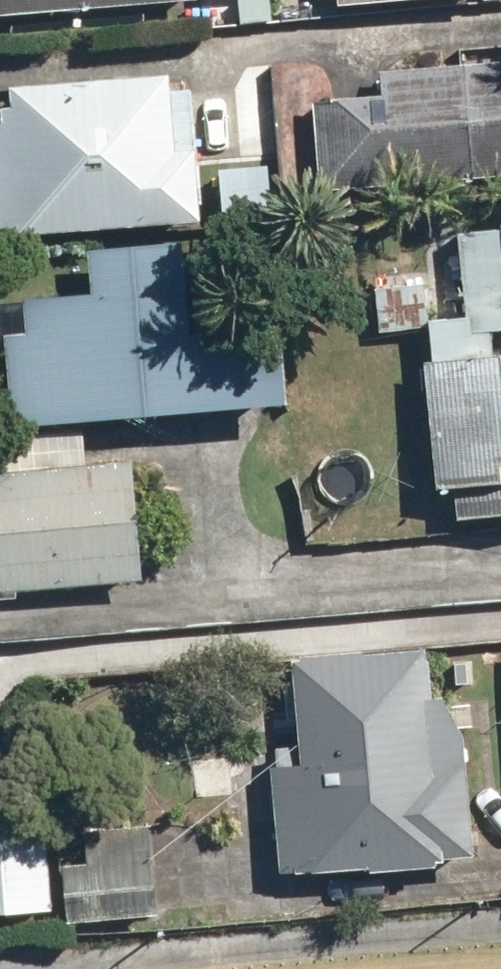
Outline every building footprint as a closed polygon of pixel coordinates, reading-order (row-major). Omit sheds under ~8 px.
[(141,0),(0,0),(0,12),(141,0)] [(313,98),(320,189),(500,175),(500,59),(377,69),(379,93),(313,98)] [(0,106),(0,234),(205,220),(200,156),(240,154),(235,84),(172,89),(171,71),(11,82),(12,105),(0,106)] [(421,359),(435,489),(450,486),(452,519),(500,514),(500,351),(493,352),(491,330),(500,329),(500,226),(457,231),(465,314),(429,317),(433,359),(421,359)] [(5,332),(12,423),(289,401),(282,318),(192,325),(185,235),(88,243),(92,292),(23,297),(26,330),(5,332)] [(140,582),(130,458),(0,470),(0,594),(140,582)] [(295,761),(264,764),(273,872),(471,856),(459,700),(423,702),(420,647),(286,658),(295,761)] [(43,909),(37,805),(0,808),(0,913),(43,909)] [(53,832),(59,922),(151,914),(142,825),(53,832)]
